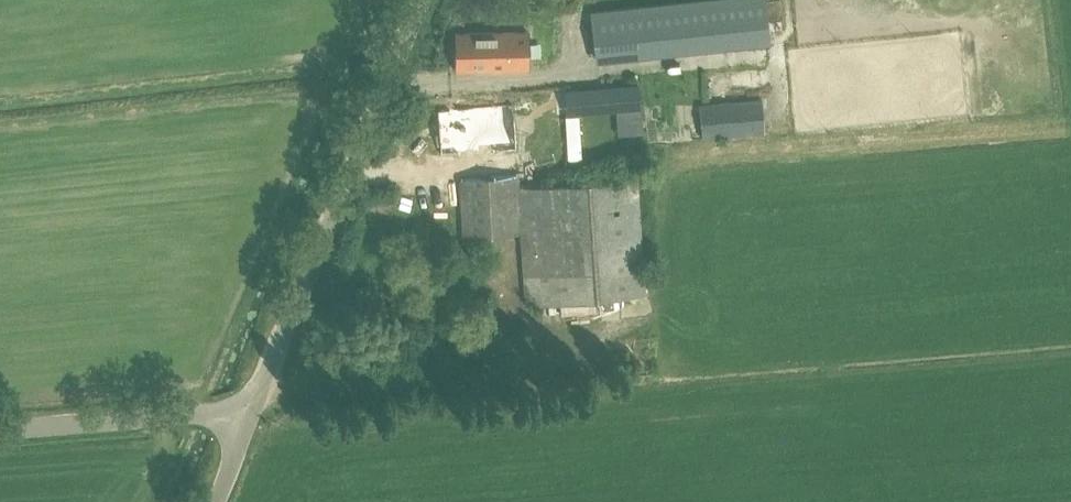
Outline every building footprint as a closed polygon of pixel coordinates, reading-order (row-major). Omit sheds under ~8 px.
[(590,19),(595,62),(770,42),(765,0),(671,0),(590,9),(590,19)] [(528,31),(454,32),(455,70),(529,68),(528,31)] [(567,110),(626,105),(627,109),(628,121),(643,120),(640,82),(565,88),(567,110)] [(764,133),(761,98),(697,104),(701,140),(764,133)] [(512,103),(438,109),(441,153),(471,150),(471,140),(492,139),(493,149),(516,147),(512,103)] [(635,173),(587,175),(593,293),(641,290),(635,173)] [(552,230),(521,232),(524,271),(556,269),(552,230)] [(524,271),(521,232),(489,235),(493,274),(524,271)]
